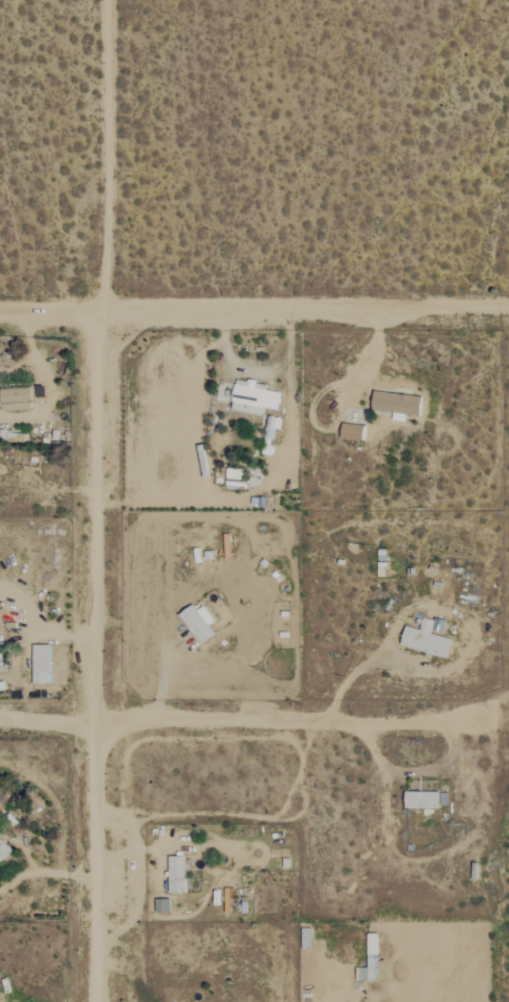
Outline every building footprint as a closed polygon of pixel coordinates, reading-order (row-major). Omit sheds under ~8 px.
[(229,410),(260,416),(261,408),(277,410),(280,393),(264,390),(265,384),(244,381),(244,383),(233,382),(231,396),(231,397),(229,410)] [(4,389),(5,411),(36,410),(35,388),(4,389)] [(420,398),(372,391),(369,410),(418,416),(420,398)] [(281,429),(281,419),(267,419),(266,439),(274,439),(275,429),(281,429)] [(10,429),(0,428),(0,440),(10,440),(10,429)] [(225,489),(242,489),(243,469),(226,469),(225,489)] [(212,622),(202,606),(195,610),(191,605),(178,613),(197,644),(213,634),(207,625),(212,622)] [(445,658),(450,639),(429,634),(432,621),(421,618),(418,630),(402,626),(397,646),(445,658)] [(36,645),(36,683),(53,684),(53,646),(36,645)] [(438,793),(403,792),(402,808),(437,809),(438,793)] [(16,851),(0,836),(0,867),(16,851)] [(183,857),(167,857),(168,894),(184,893),(183,857)]
